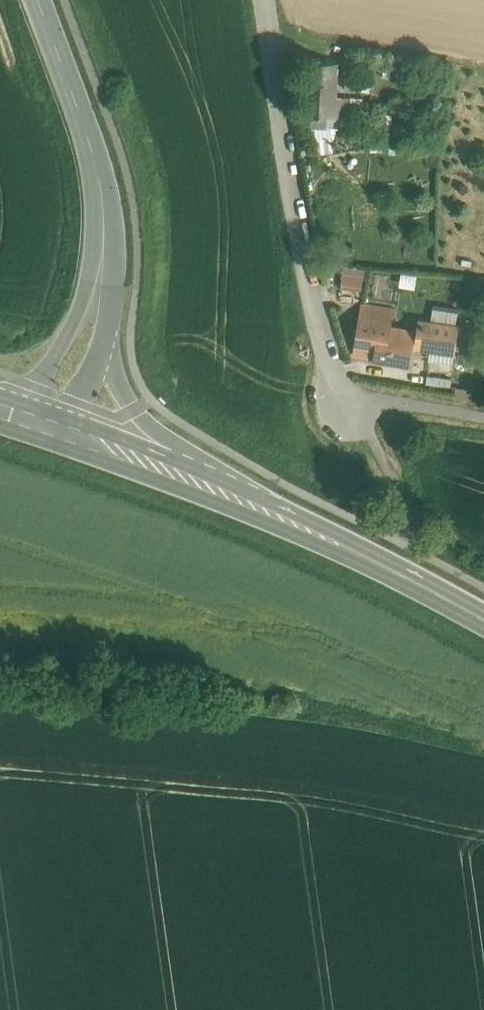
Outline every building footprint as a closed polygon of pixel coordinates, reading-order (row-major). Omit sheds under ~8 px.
[(338,62),(308,61),(305,101),(316,102),(317,91),(336,92),(338,62)] [(347,78),(346,88),(370,90),(371,79),(347,78)] [(336,92),(317,91),(316,102),(336,104),(336,97),(336,92)] [(351,98),(336,97),(336,104),(335,116),(349,117),(351,98)] [(316,102),(305,101),(305,115),(335,116),(336,104),(316,102)] [(366,270),(345,268),(344,279),(365,281),(366,270)] [(393,310),(363,304),(356,344),(377,347),(375,357),(408,363),(414,332),(390,328),(393,310)] [(457,328),(420,323),(416,346),(453,351),(457,328)] [(377,347),(356,344),(354,354),(375,357),(377,347)]
